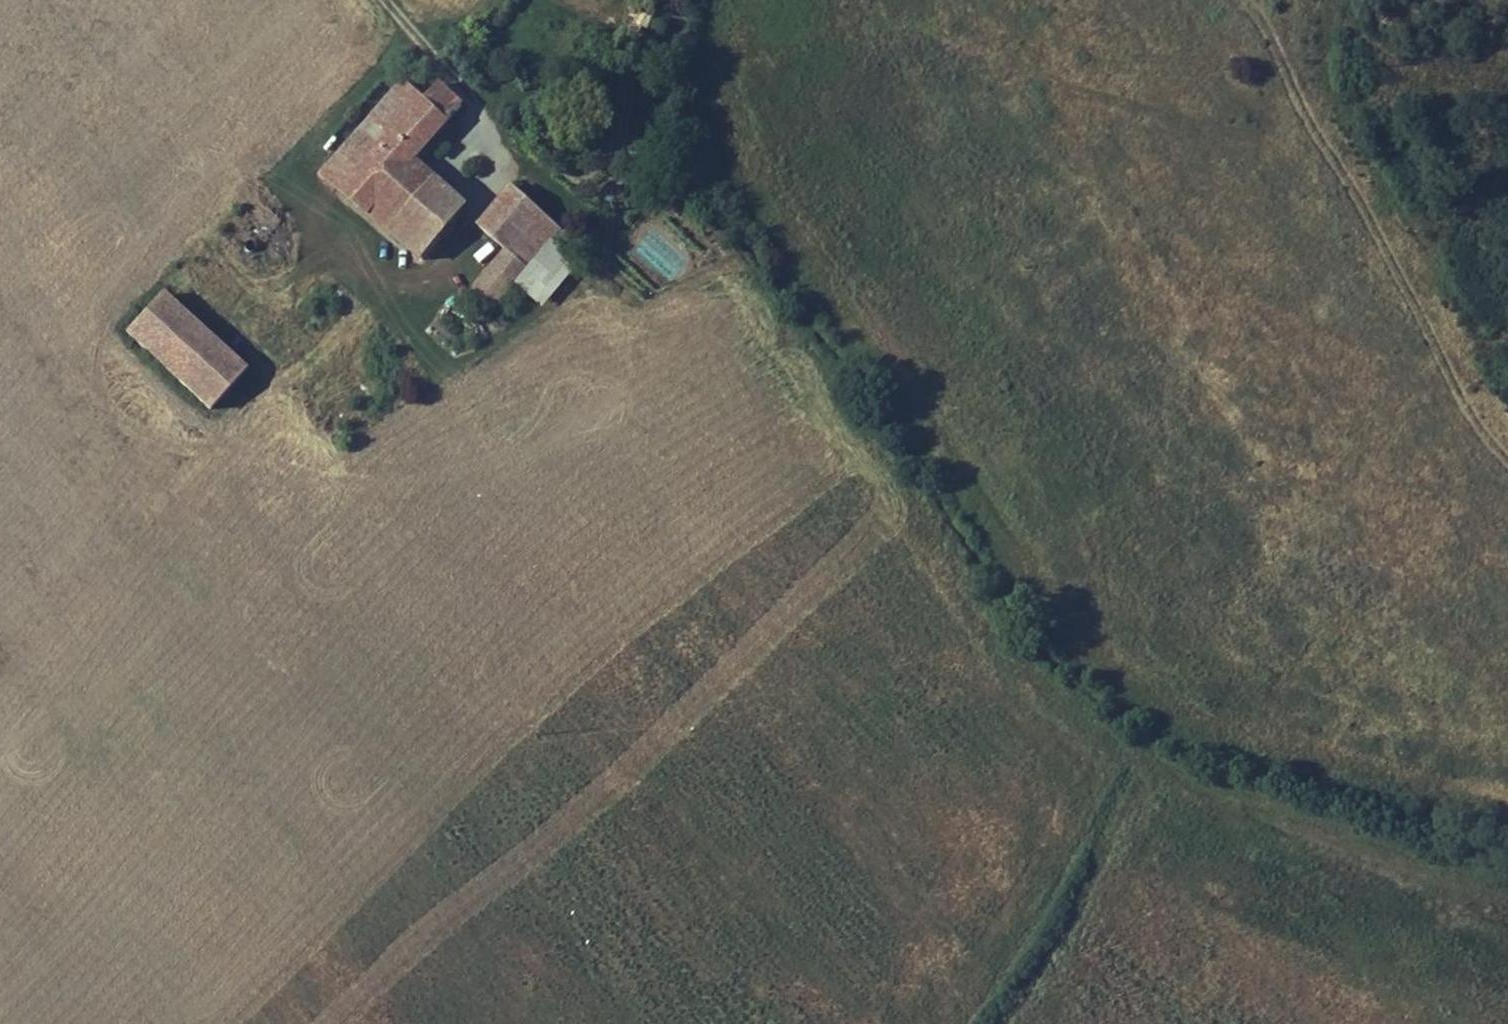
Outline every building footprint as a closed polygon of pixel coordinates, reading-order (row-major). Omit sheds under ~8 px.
[(343,193),(425,102),(404,84),(322,175),(343,193)] [(413,161),(462,106),(439,84),(425,100),(426,100),(425,102),(343,193),(368,213),(390,187),(394,191),(372,217),(423,260),(467,209),(413,161)] [(526,152),(534,141),(526,135),(518,145),(526,152)] [(656,158),(647,146),(635,156),(644,168),(656,158)] [(372,217),(394,191),(390,187),(368,213),(372,217)] [(549,242),(561,229),(548,217),(513,187),(479,227),(507,251),(468,298),(489,315),(519,279),(549,242)] [(543,299),(573,262),(549,242),(519,279),(543,299)] [(244,373),(160,296),(125,332),(210,410),(244,373)]
